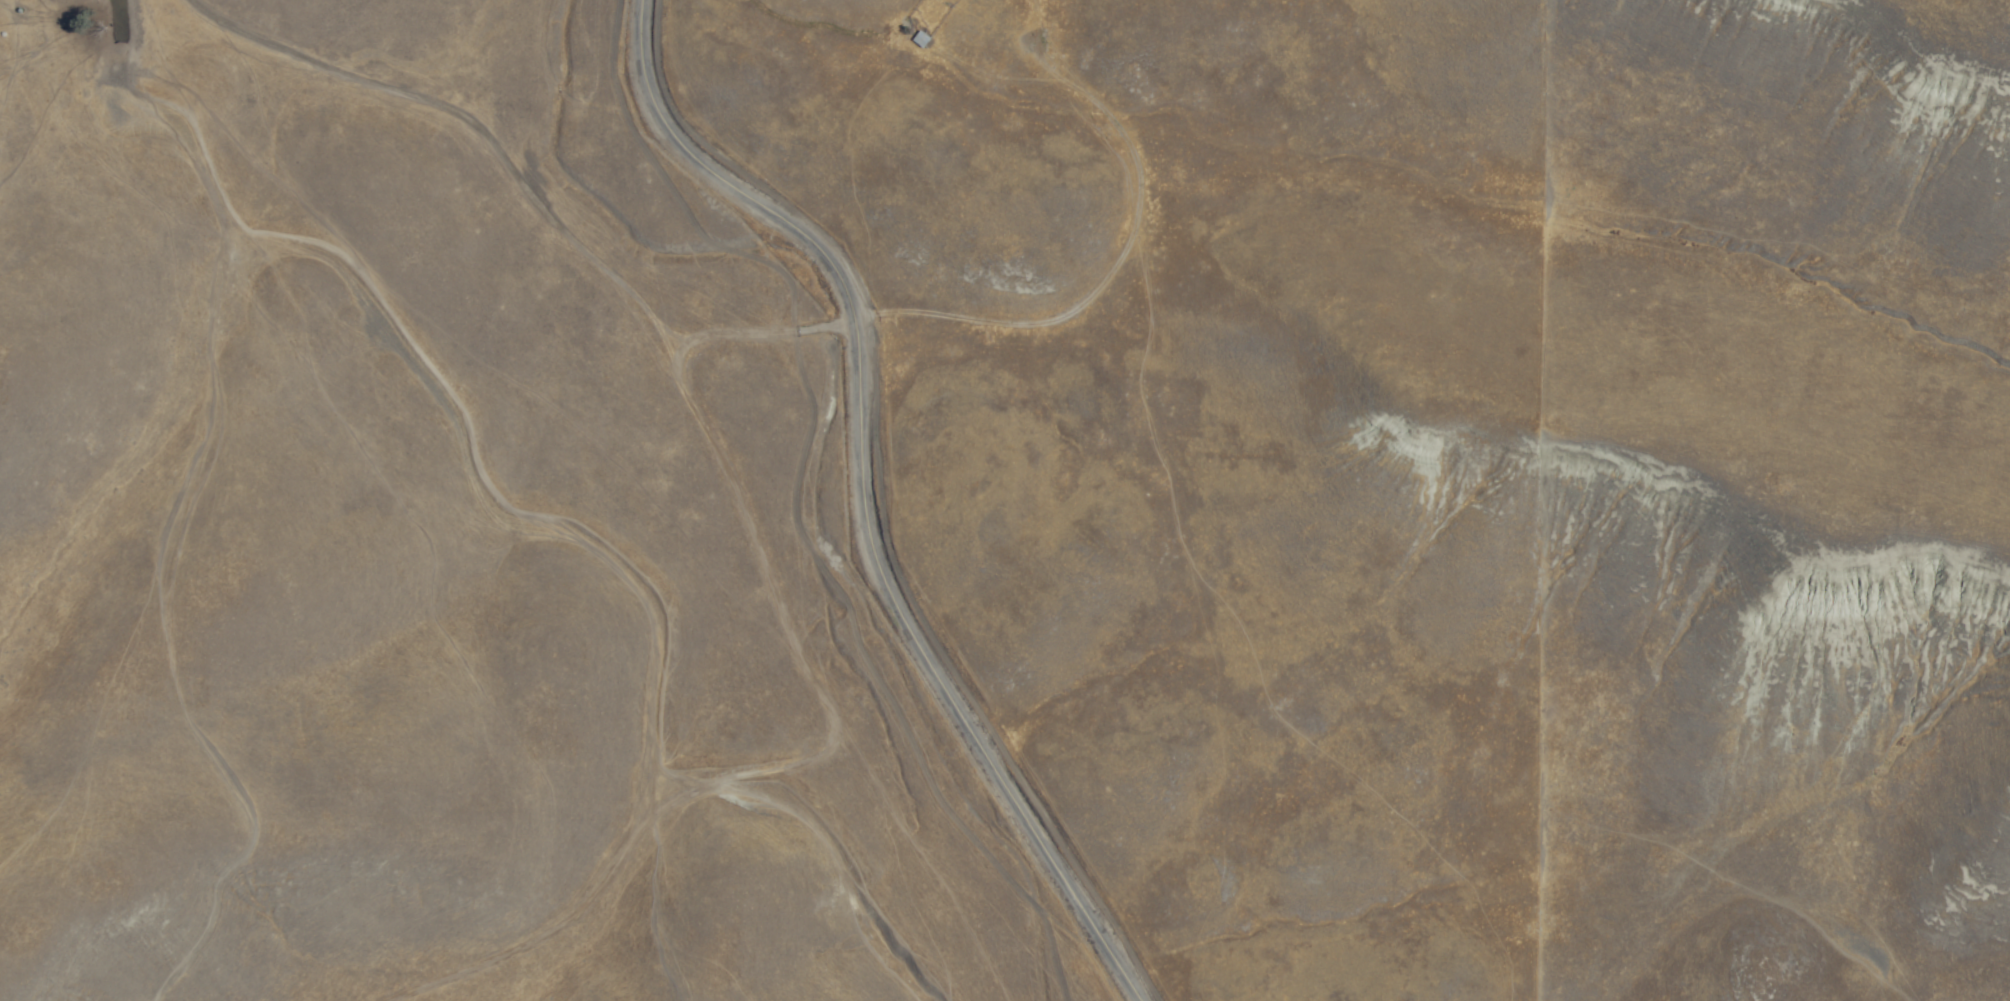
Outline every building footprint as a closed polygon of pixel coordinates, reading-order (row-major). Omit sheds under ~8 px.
[(914,43),(924,50),(931,40),(921,32),(914,43)]
